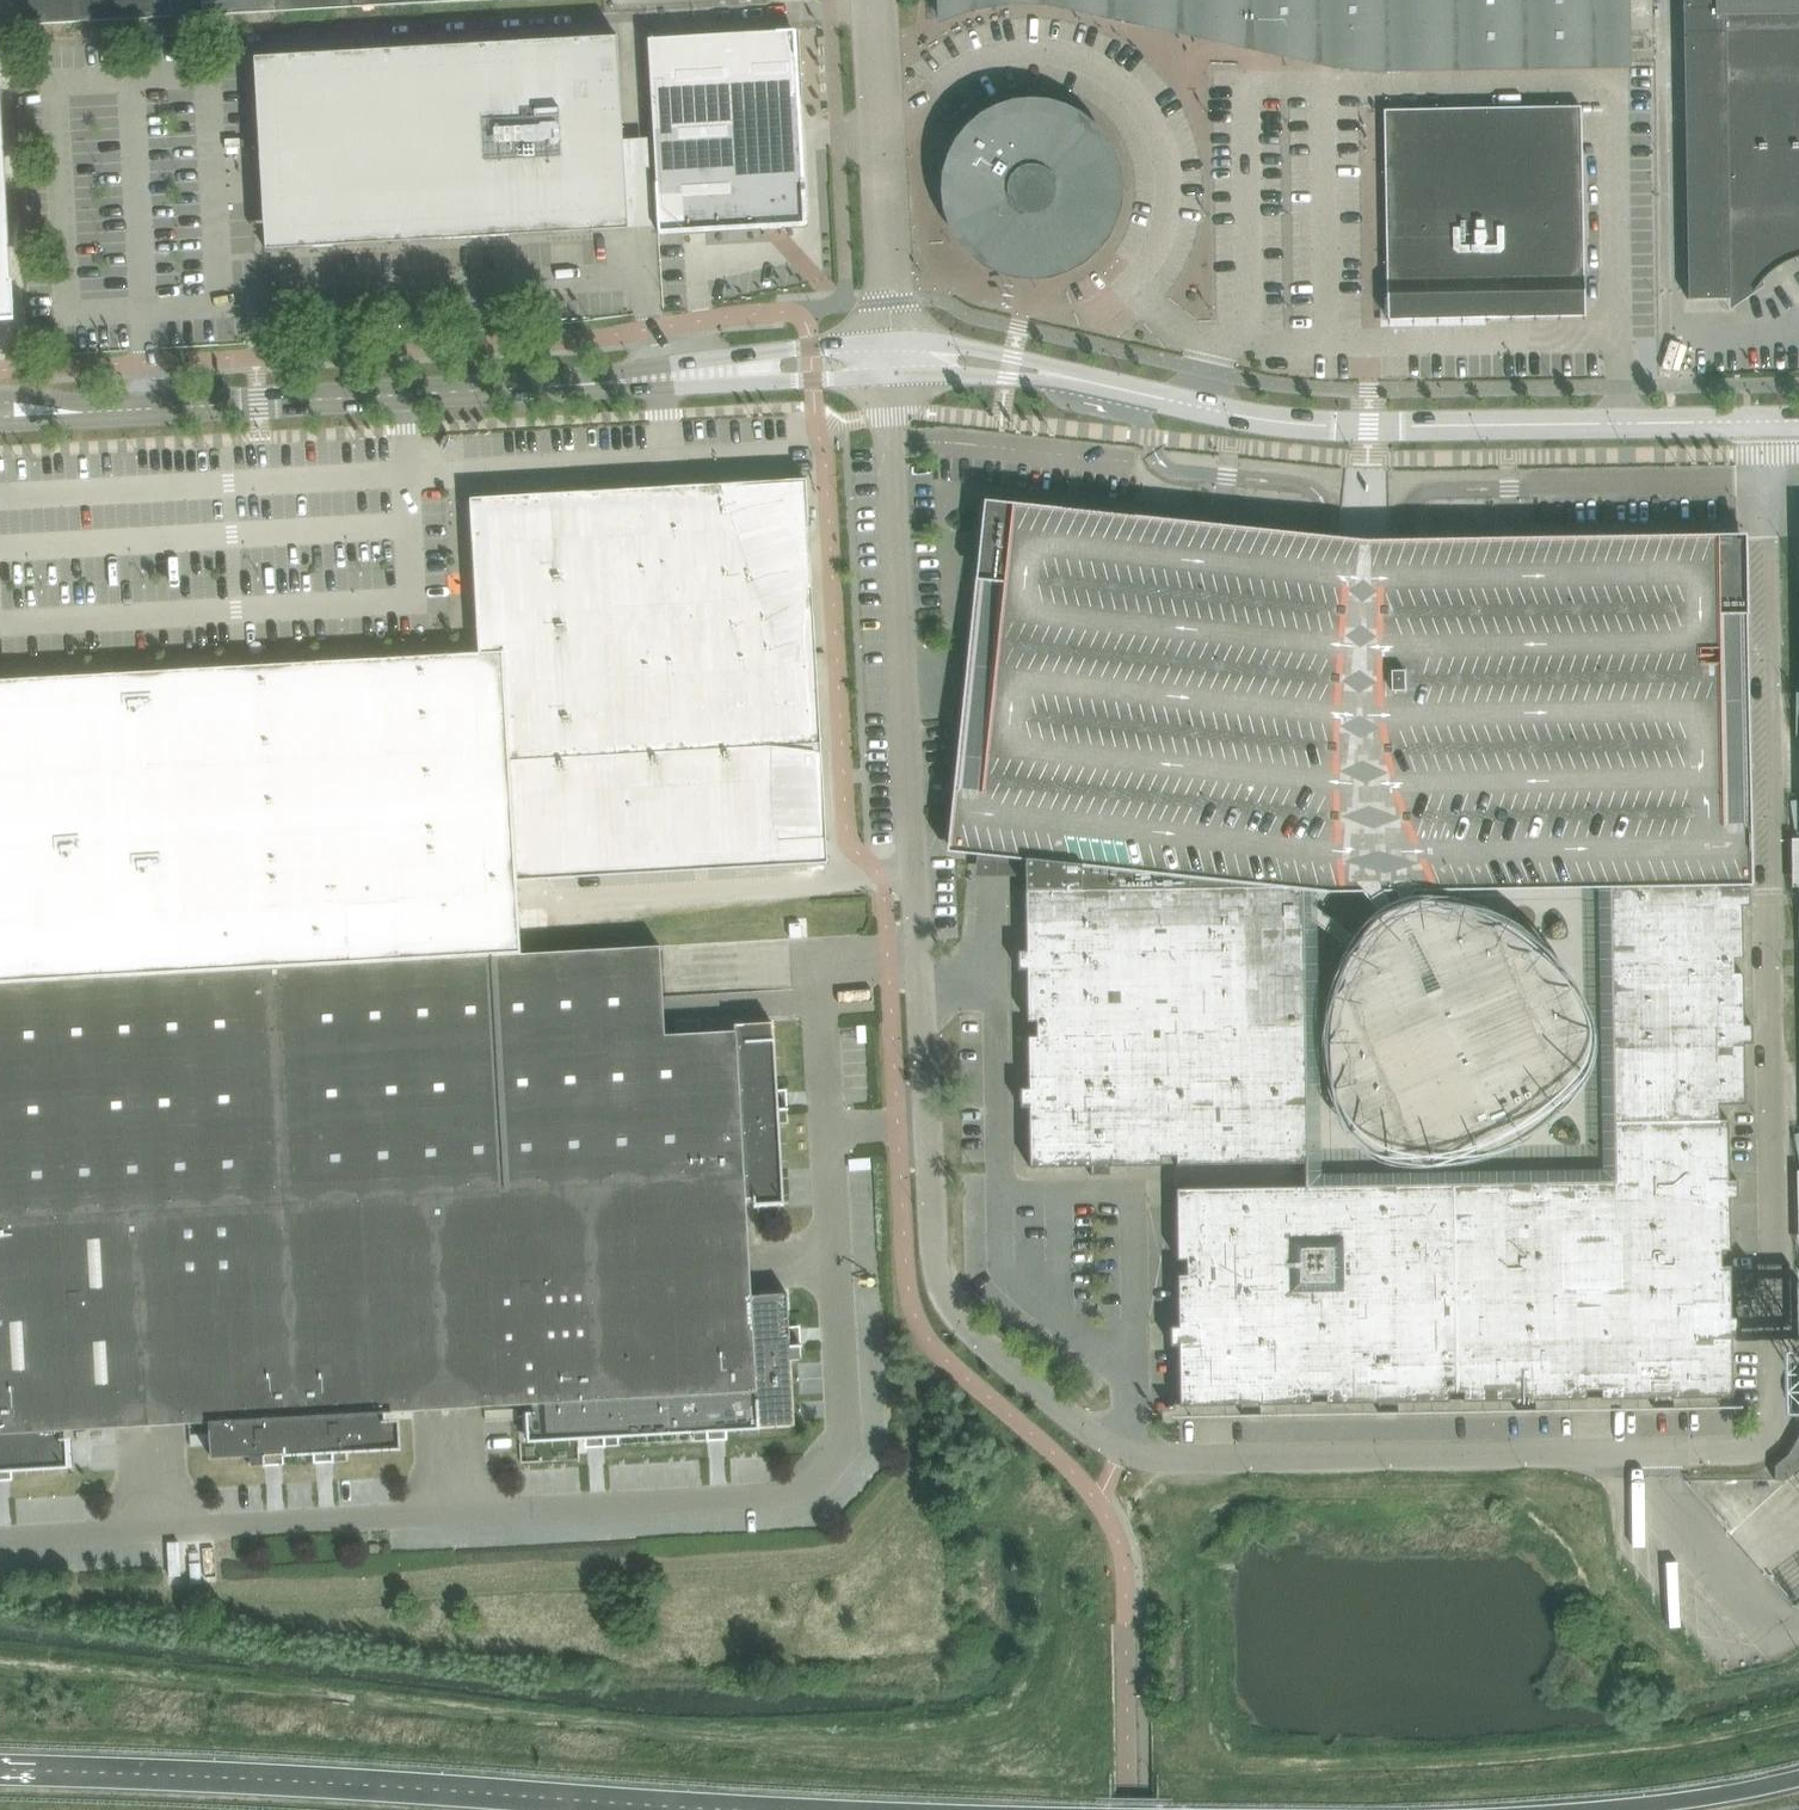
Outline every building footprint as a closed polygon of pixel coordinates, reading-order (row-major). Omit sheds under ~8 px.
[(172,17),(171,0),(0,0),(0,26),(172,17)] [(203,16),(278,12),(277,0),(202,0),(203,16)] [(278,12),(352,8),(352,0),(277,0),(278,12)] [(938,16),(946,12),(954,9),(962,7),(971,4),(979,2),(987,0),(991,0),(938,0),(938,16)] [(1109,0),(1056,0),(1059,1),(1109,12),(1109,0)] [(1203,0),(1109,0),(1109,12),(1203,32),(1203,0)] [(1279,0),(1203,0),(1203,32),(1280,49),(1279,0)] [(1280,49),(1336,61),(1352,64),(1370,65),(1383,65),(1382,0),(1279,0),(1280,49)] [(1383,65),(1629,61),(1628,0),(1382,0),(1383,65)] [(1764,247),(1798,246),(1798,239),(1798,3),(1683,3),(1688,299),(1731,298),(1730,287),(1736,284),(1741,281),(1745,278),(1750,275),(1754,272),(1759,268),(1763,264),(1764,264),(1764,247)] [(648,38),(659,231),(804,223),(794,30),(648,38)] [(617,36),(255,56),(258,120),(268,119),(274,238),(265,239),(266,249),(343,245),(342,235),(383,233),(384,242),(557,232),(556,223),(591,221),(591,230),(628,228),(623,140),(617,36)] [(9,222),(7,173),(5,155),(4,123),(2,100),(1,73),(0,62),(0,318),(11,318),(11,320),(15,320),(9,222)] [(1585,316),(1581,106),(1384,109),(1386,216),(1387,216),(1388,256),(1387,256),(1387,303),(1389,303),(1389,319),(1585,316)] [(1090,135),(1086,131),(1082,128),(1078,125),(1073,122),(1069,119),(1064,117),(1059,115),(1054,113),(1048,112),(1043,111),(1038,110),(1032,110),(1027,110),(1022,111),(1016,112),(1011,113),(1006,114),(1001,116),(996,119),(991,121),(987,124),(982,127),(978,131),(975,135),(974,134),(973,135),(975,137),(961,159),(958,159),(959,159),(957,165),(955,170),(954,175),(953,180),(953,186),(953,191),(953,197),(954,202),(955,207),(956,213),(958,218),(960,223),(963,227),(966,232),(969,237),(972,241),(976,245),(980,248),(984,252),(988,255),(993,258),(998,260),(1003,263),(1008,264),(1013,266),(1018,267),(1024,268),(1029,268),(1034,268),(1040,268),(1045,267),(1051,266),(1056,264),(1061,263),(1066,260),(1065,258),(1077,246),(1081,251),(1095,236),(1090,232),(1102,220),(1104,221),(1106,216),(1108,210),(1109,205),(1110,200),(1111,194),(1111,189),(1111,184),(1110,178),(1109,173),(1108,168),(1106,163),(1105,158),(1102,153),(1100,148),(1097,144),(1093,139),(1090,135)] [(588,491),(470,497),(479,652),(504,651),(517,880),(609,875),(828,862),(826,831),(822,754),(817,660),(810,548),(806,478),(791,479),(773,480),(748,482),(717,483),(697,484),(588,491)] [(974,628),(951,848),(1024,856),(1025,888),(1304,883),(1307,844),(1320,846),(1347,587),(1335,586),(1337,565),(1299,561),(1274,558),(1274,555),(1276,538),(1276,533),(1295,535),(1295,532),(1122,514),(1121,517),(1109,516),(987,503),(974,628)] [(1381,702),(1383,716),(1390,749),(1400,782),(1413,813),(1428,844),(1609,841),(1609,828),(1646,828),(1740,827),(1748,826),(1741,576),(1608,539),(1608,535),(1433,538),(1434,541),(1452,540),(1453,562),(1453,566),(1389,567),(1390,589),(1377,589),(1379,672),(1395,672),(1394,689),(1381,702)] [(479,652),(335,660),(349,901),(350,927),(353,962),(521,953),(518,909),(517,880),(504,651),(479,652)] [(264,967),(270,966),(353,962),(350,927),(349,901),(335,660),(252,665),(186,669),(200,935),(201,970),(264,967)] [(201,970),(200,935),(186,669),(110,673),(126,974),(201,970)] [(110,673),(34,677),(47,943),(49,978),(126,974),(110,673)] [(47,943),(34,677),(0,679),(0,980),(49,978),(47,943)] [(1742,887),(1740,827),(1646,828),(1609,828),(1609,841),(1614,1105),(1719,1104),(1745,1104),(1744,1044),(1753,1043),(1752,1024),(1744,1024),(1743,973),(1736,973),(1734,958),(1743,958),(1742,906),(1750,906),(1750,886),(1742,887)] [(1026,951),(1018,951),(1018,969),(1027,970),(1028,1021),(1036,1021),(1036,1028),(1306,1024),(1304,883),(1025,888),(1026,951)] [(1445,915),(1420,912),(1404,916),(1390,923),(1377,933),(1367,946),(1361,960),(1349,987),(1343,1014),(1341,1043),(1340,1055),(1336,1068),(1361,1078),(1364,1097),(1369,1111),(1378,1122),(1389,1130),(1403,1135),(1417,1136),(1445,1134),(1471,1127),(1497,1116),(1520,1101),(1541,1083),(1551,1075),(1558,1065),(1563,1053),(1564,1040),(1562,1027),(1556,1016),(1544,1000),(1547,993),(1554,975),(1542,969),(1532,960),(1513,944),(1492,931),(1469,921),(1445,915)] [(353,962),(270,966),(289,1291),(449,1283),(645,1272),(717,1269),(750,1267),(749,1245),(746,1199),(754,1198),(754,1207),(782,1206),(782,1196),(777,1122),(779,1122),(787,1122),(786,1109),(788,1109),(788,1107),(786,1108),(785,1091),(776,1091),(772,1022),(735,1024),(735,1030),(665,1034),(664,1022),(660,945),(521,953),(353,962)] [(3,1306),(122,1300),(289,1291),(270,966),(264,967),(201,970),(126,974),(49,978),(0,980),(0,1306),(3,1306)] [(1029,1087),(1020,1088),(1021,1107),(1029,1107),(1030,1167),(1090,1166),(1091,1175),(1110,1174),(1110,1166),(1161,1165),(1161,1156),(1176,1156),(1176,1165),(1308,1163),(1306,1024),(1036,1028),(1037,1036),(1028,1036),(1029,1087)] [(1719,1119),(1719,1104),(1614,1105),(1615,1181),(1557,1182),(1561,1399),(1587,1399),(1587,1390),(1601,1390),(1601,1398),(1653,1398),(1653,1406),(1673,1406),(1673,1398),(1733,1396),(1732,1336),(1740,1336),(1740,1316),(1732,1317),(1731,1265),(1722,1265),(1722,1250),(1730,1250),(1730,1199),(1738,1199),(1738,1179),(1729,1179),(1728,1119),(1719,1119)] [(1561,1399),(1557,1182),(1400,1185),(1392,1193),(1376,1194),(1368,1185),(1308,1186),(1177,1188),(1178,1259),(1186,1259),(1187,1274),(1178,1274),(1179,1325),(1170,1326),(1171,1345),(1179,1345),(1180,1405),(1240,1404),(1240,1413),(1260,1413),(1260,1404),(1311,1403),(1311,1395),(1326,1395),(1326,1403),(1378,1402),(1378,1411),(1398,1410),(1398,1402),(1449,1401),(1449,1392),(1464,1392),(1464,1401),(1515,1400),(1516,1408),(1535,1408),(1535,1400),(1561,1399)] [(750,1267),(717,1269),(721,1350),(725,1428),(762,1426),(794,1424),(791,1359),(800,1358),(800,1346),(802,1346),(802,1344),(800,1344),(798,1327),(789,1328),(787,1292),(752,1295),(751,1289),(750,1267)] [(717,1269),(645,1272),(650,1354),(655,1432),(694,1430),(694,1432),(695,1439),(707,1439),(707,1441),(709,1441),(709,1439),(726,1437),(725,1430),(725,1428),(721,1350),(717,1269)] [(645,1272),(449,1283),(457,1407),(485,1406),(532,1403),(533,1411),(524,1412),(525,1439),(535,1438),(587,1436),(587,1437),(587,1445),(604,1444),(604,1446),(606,1446),(606,1444),(618,1444),(617,1436),(617,1434),(655,1432),(650,1354),(645,1272)] [(289,1291),(122,1300),(123,1310),(129,1426),(186,1423),(210,1421),(212,1457),(251,1455),(252,1464),(264,1464),(264,1466),(266,1465),(266,1463),(283,1462),(282,1454),(282,1453),(299,1452),(315,1451),(315,1453),(316,1460),(333,1460),(333,1462),(335,1462),(335,1460),(347,1459),(346,1451),(346,1449),(386,1447),(402,1446),(400,1418),(385,1419),(384,1411),(413,1410),(457,1407),(449,1283),(289,1291)] [(122,1300),(3,1306),(11,1468),(63,1465),(73,1464),(72,1437),(62,1437),(61,1430),(114,1427),(129,1426),(123,1310),(122,1300)] [(0,1306),(0,1478),(12,1478),(11,1468),(3,1306),(0,1306)] [(1786,1479),(1798,1468),(1798,1436),(1788,1454),(1775,1465),(1775,1479),(1786,1479)]
